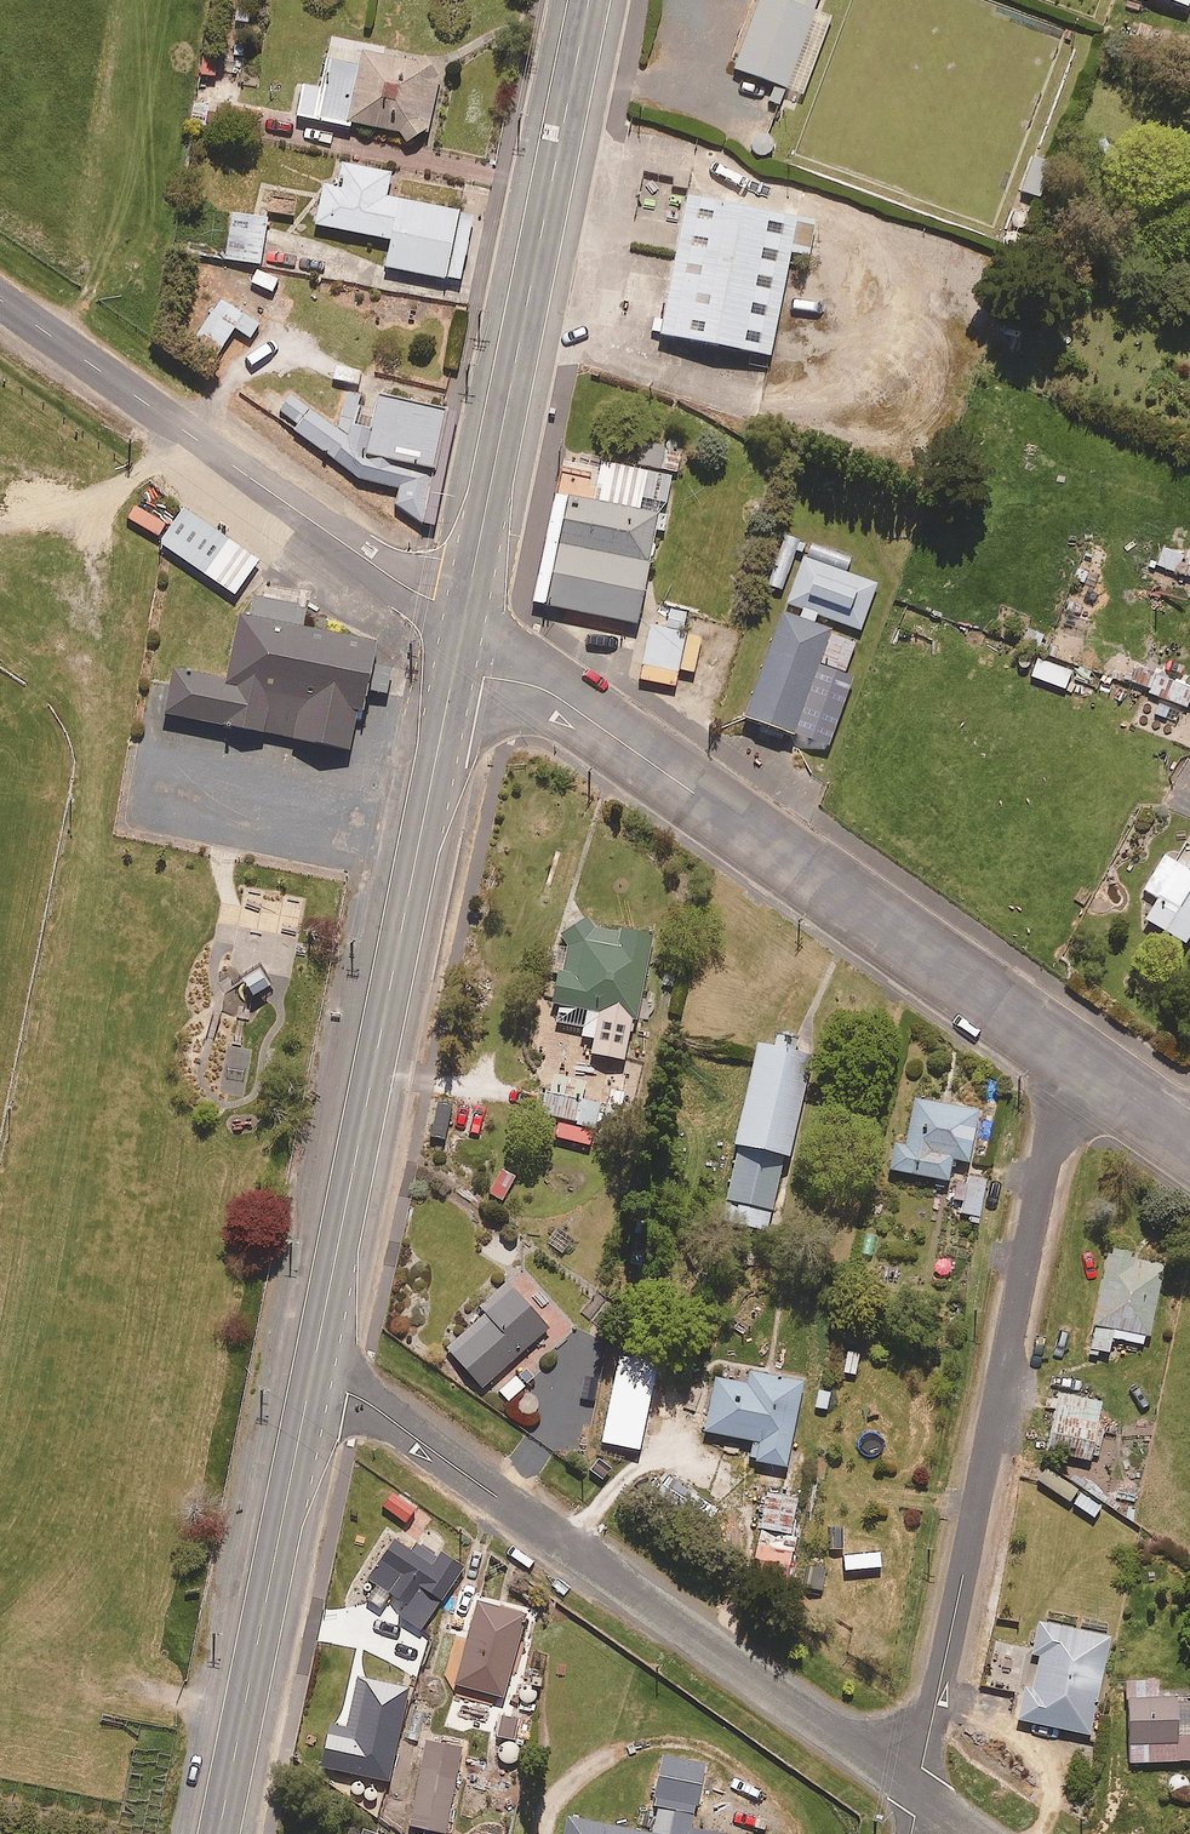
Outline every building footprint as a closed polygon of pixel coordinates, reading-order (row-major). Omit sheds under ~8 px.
[(735,63),(776,79),(769,96),(778,99),(784,85),(786,86),(817,8),(811,6),(813,0),(760,0),(735,63)] [(361,44),(331,37),(320,89),(303,85),(297,115),(350,126),(351,121),(400,132),(408,140),(428,129),(442,66),(360,49),(361,44)] [(206,104),(191,105),(192,132),(207,131),(206,104)] [(1052,162),(1033,156),(1021,190),(1040,196),(1052,162)] [(391,172),(344,163),(339,186),(325,183),(317,224),(391,239),(386,266),(460,281),(474,213),(386,196),(391,172)] [(816,215),(687,189),(659,329),(770,351),(790,248),(808,251),(816,215)] [(267,219),(232,214),(225,259),(261,264),(267,219)] [(259,324),(221,299),(192,344),(215,358),(235,328),(250,338),(259,324)] [(445,420),(377,404),(374,416),(357,411),(360,397),(348,394),(335,433),(291,401),(279,417),(296,430),(292,435),(360,486),(398,495),(394,511),(423,533),(445,420)] [(681,432),(641,431),(640,463),(680,464),(681,432)] [(592,494),(555,487),(532,596),(636,618),(659,508),(667,497),(672,471),(600,456),(592,494)] [(182,502),(157,537),(233,592),(259,557),(182,502)] [(799,541),(786,536),(768,585),(782,590),(799,541)] [(1167,543),(1156,564),(1189,577),(1189,551),(1167,543)] [(878,579),(802,552),(785,599),(860,626),(878,579)] [(691,614),(657,606),(643,663),(678,671),(691,614)] [(832,624),(782,606),(743,711),(794,729),(832,624)] [(172,664),(163,708),(347,744),(353,714),(360,715),(365,687),(387,691),(392,663),(373,659),(377,634),(238,607),(225,675),(172,664)] [(1073,671),(1038,658),(1032,676),(1066,689),(1073,671)] [(1173,680),(1166,699),(1189,707),(1189,686),(1173,680)] [(1146,919),(1186,943),(1189,936),(1189,845),(1146,919)] [(652,938),(572,924),(564,967),(559,966),(549,1020),(583,1027),(582,1035),(594,1037),(592,1053),(625,1059),(632,1017),(638,1018),(652,938)] [(273,987),(263,967),(240,979),(250,999),(273,987)] [(774,1047),(758,1043),(735,1145),(738,1145),(722,1220),(768,1231),(785,1154),(790,1156),(813,1053),(800,1051),(802,1039),(775,1035),(774,1047)] [(555,1092),(549,1114),(596,1127),(602,1105),(555,1092)] [(979,1110),(914,1098),(906,1141),(890,1138),(885,1169),(949,1180),(952,1159),(970,1162),(979,1110)] [(594,1132),(555,1121),(551,1136),(589,1147),(594,1132)] [(514,1177),(499,1171),(490,1194),(505,1200),(514,1177)] [(988,1180),(972,1176),(962,1213),(979,1217),(988,1180)] [(1131,1253),(1110,1249),(1091,1349),(1110,1352),(1113,1338),(1149,1345),(1164,1265),(1130,1258),(1131,1253)] [(549,1327),(507,1282),(467,1319),(473,1325),(447,1348),(483,1388),(549,1327)] [(658,1364),(620,1356),(602,1442),(639,1450),(658,1364)] [(804,1380),(751,1370),(748,1384),(715,1378),(700,1455),(717,1458),(721,1434),(755,1441),(752,1460),(786,1467),(804,1380)] [(526,1386),(516,1374),(498,1388),(508,1401),(526,1386)] [(1103,1402),(1060,1393),(1047,1451),(1090,1460),(1103,1402)] [(1080,1492),(1071,1505),(1094,1519),(1102,1506),(1080,1492)] [(798,1500),(768,1495),(761,1528),(792,1534),(798,1500)] [(442,1563),(398,1532),(367,1577),(405,1603),(398,1614),(421,1630),(463,1568),(446,1556),(442,1563)] [(794,1552),(756,1546),(751,1576),(789,1582),(794,1552)] [(827,1570),(807,1567),(803,1587),(823,1591),(827,1570)] [(1111,1637),(1039,1622),(1032,1656),(1040,1657),(1034,1684),(1026,1683),(1018,1720),(1090,1735),(1111,1637)] [(429,1639),(413,1634),(405,1658),(421,1663),(429,1639)] [(1159,1680),(1130,1681),(1130,1762),(1189,1762),(1189,1699),(1159,1699),(1159,1680)] [(326,1739),(308,1735),(303,1758),(321,1762),(326,1739)] [(463,1748),(427,1740),(409,1826),(446,1833),(463,1748)] [(663,1757),(654,1806),(677,1810),(673,1833),(691,1833),(704,1765),(663,1757)] [(569,1817),(565,1833),(660,1833),(569,1817)]
